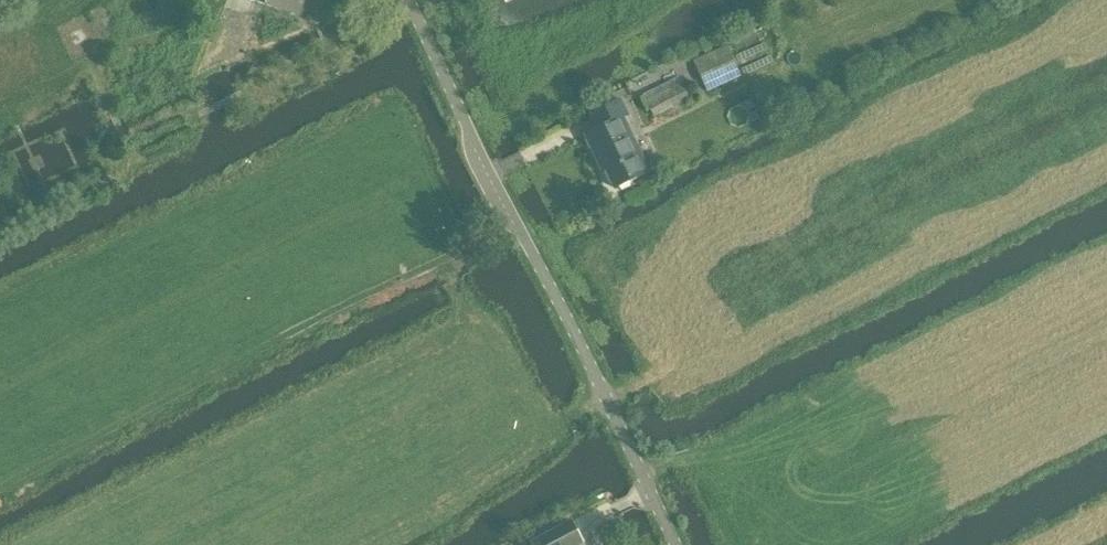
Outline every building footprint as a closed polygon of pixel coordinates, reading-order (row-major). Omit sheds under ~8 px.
[(299,17),(304,0),(249,0),(299,17)] [(707,93),(741,78),(726,45),(692,60),(707,93)] [(653,117),(689,100),(678,78),(642,95),(653,117)] [(649,174),(623,120),(629,117),(621,101),(593,114),(600,129),(587,135),(598,160),(601,159),(616,190),(649,174)] [(531,544),(532,544),(581,544),(580,544),(582,543),(571,522),(531,544)]
